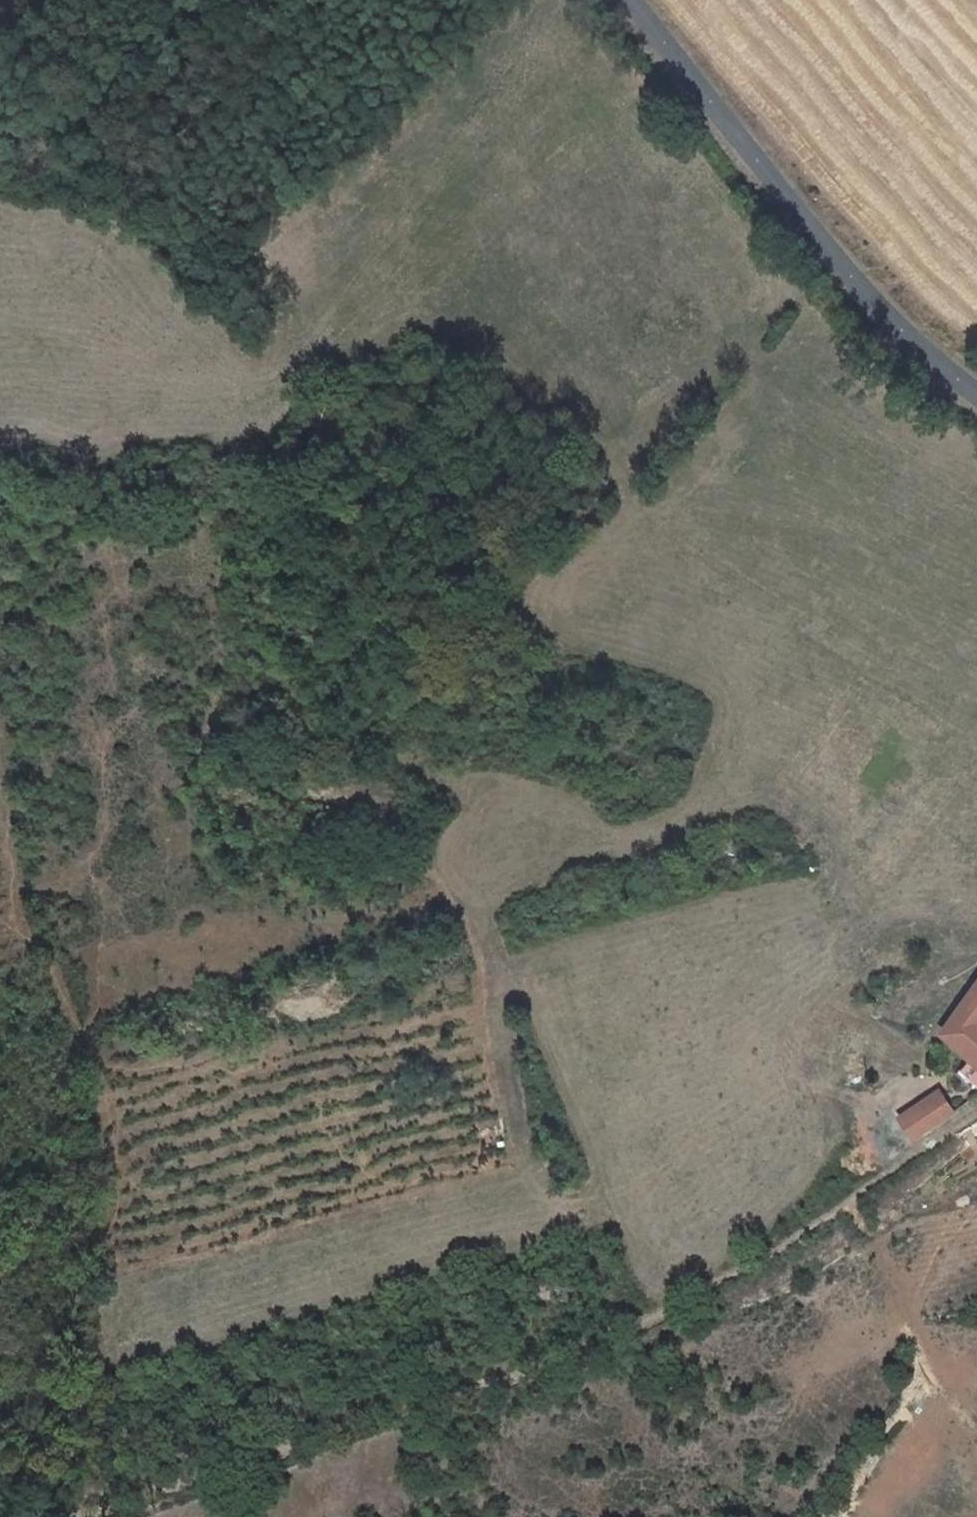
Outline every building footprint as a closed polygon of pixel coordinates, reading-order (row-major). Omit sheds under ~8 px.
[(962,1000),(967,1003),(963,1008),(959,1005),(951,1016),(956,1019),(944,1035),(972,1061),(962,1072),(976,1085),(976,981),(962,1000)] [(943,1101),(910,1125),(917,1138),(953,1114),(943,1101)]
